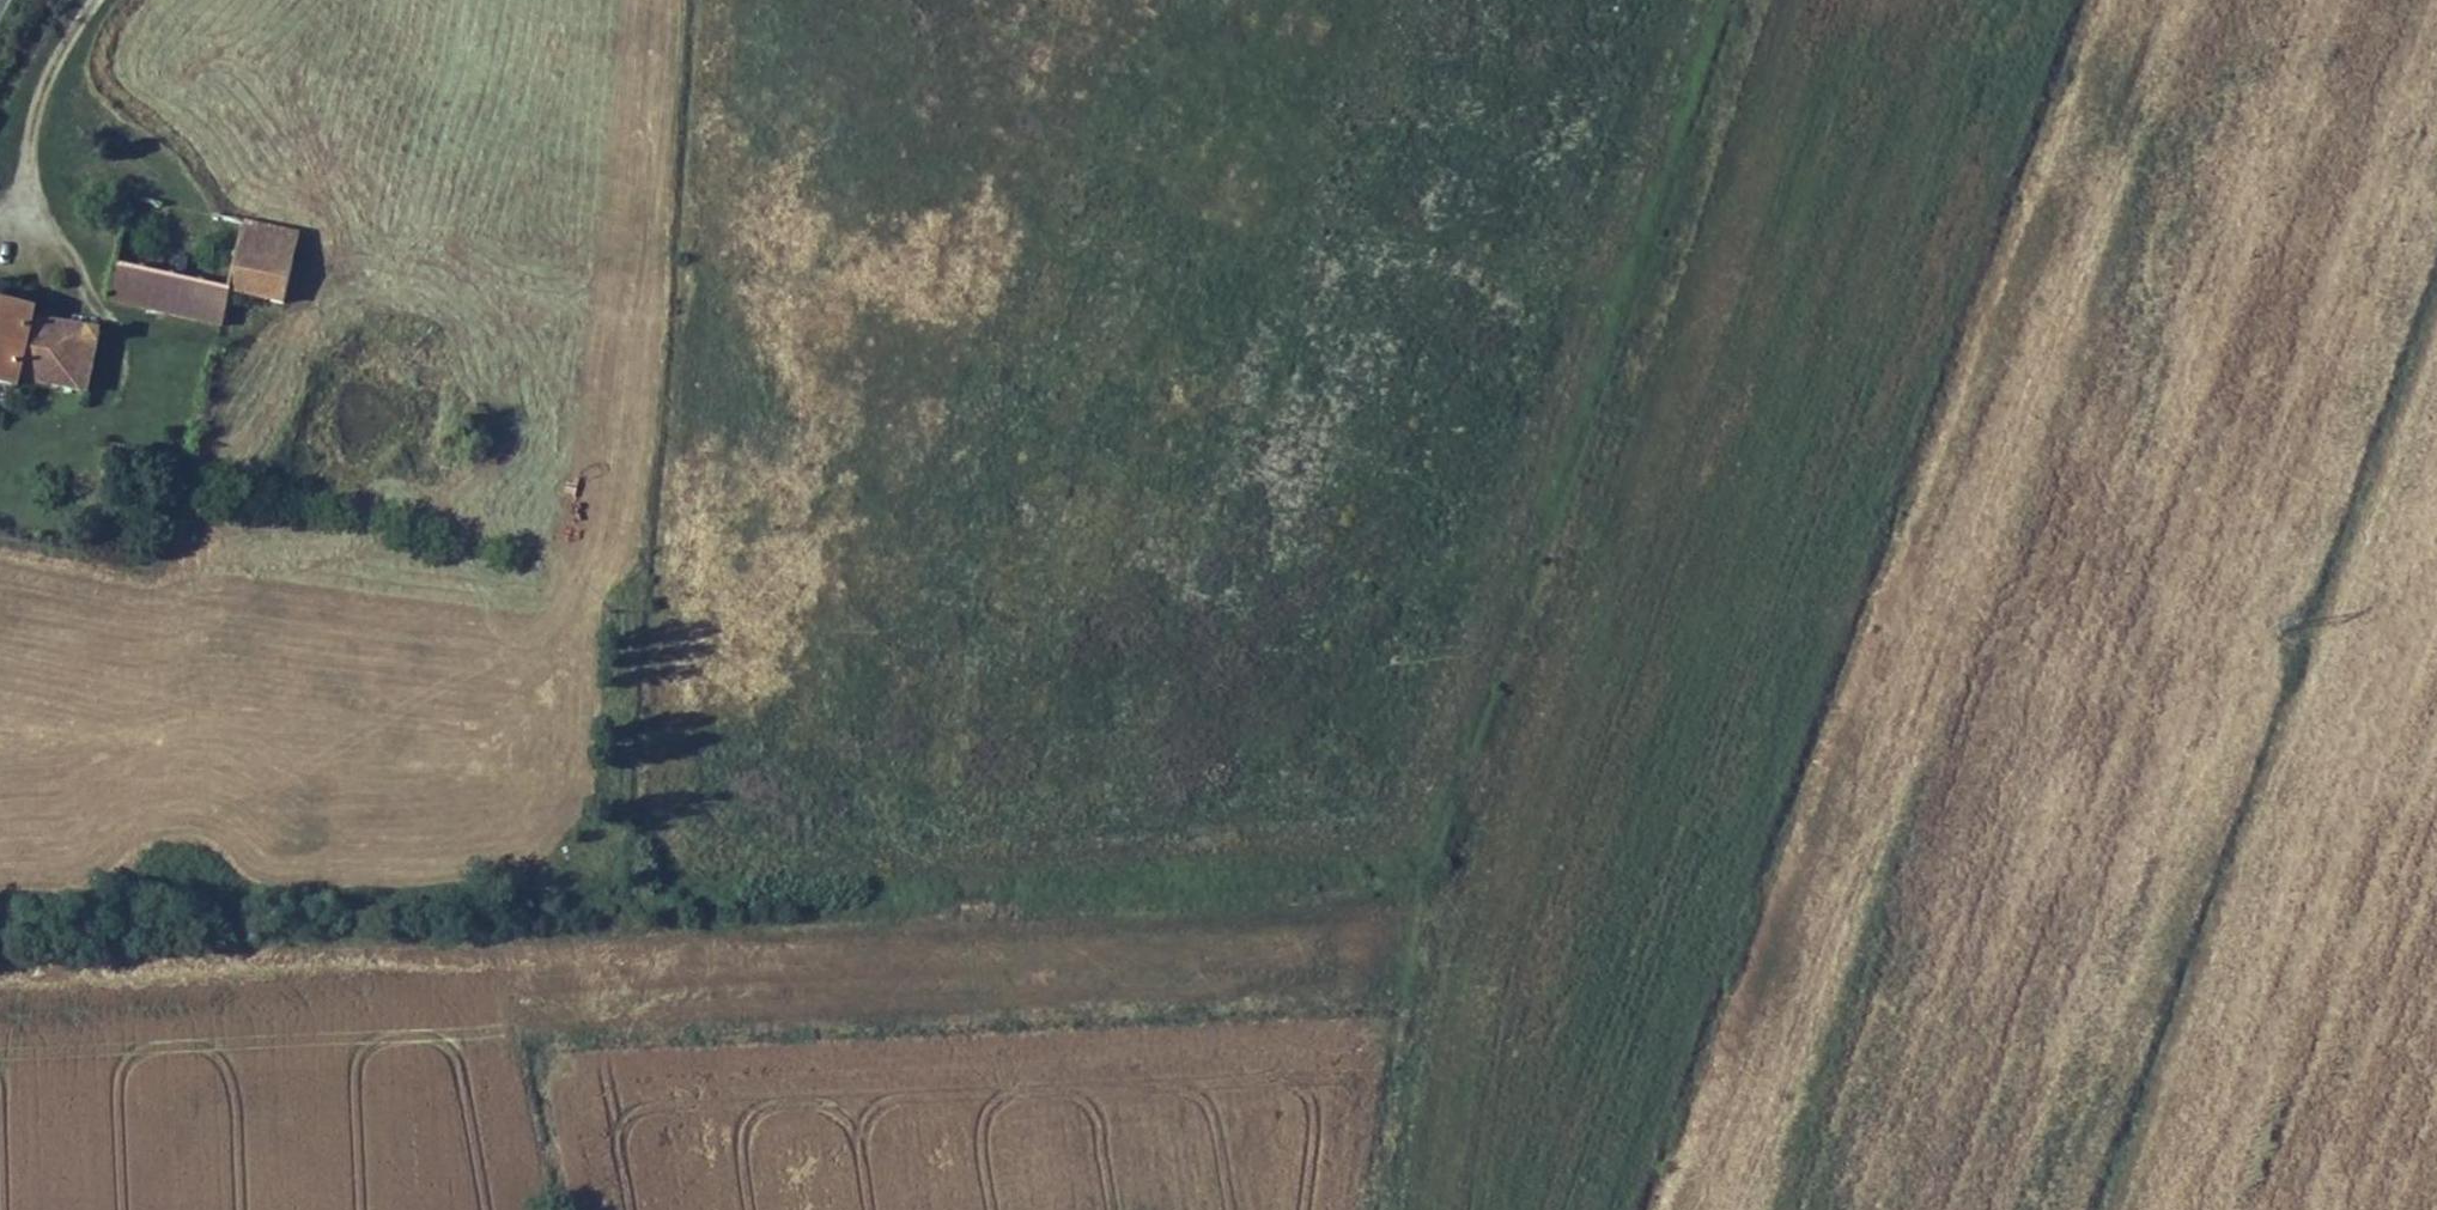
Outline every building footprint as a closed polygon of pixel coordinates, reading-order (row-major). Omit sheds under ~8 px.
[(136,172),(122,234),(234,259),(237,260),(252,196),(136,172)] [(306,208),(252,196),(237,260),(291,271),(306,208)] [(226,295),(234,259),(122,234),(113,271),(226,295)] [(20,358),(23,344),(91,359),(106,300),(39,287),(42,275),(0,266),(0,353),(20,358)]
